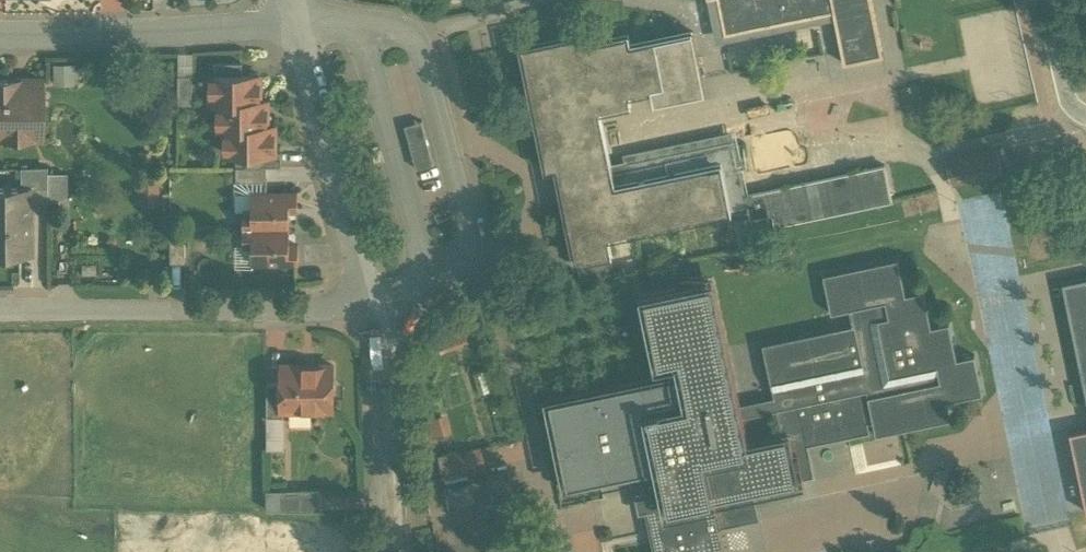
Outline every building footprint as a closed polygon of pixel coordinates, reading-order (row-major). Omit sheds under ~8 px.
[(724,33),(833,11),(844,63),(883,54),(872,0),(717,0),(724,33)] [(608,163),(606,154),(597,108),(628,101),(626,92),(651,86),(654,101),(705,92),(702,77),(693,31),(629,44),(627,34),(595,41),(593,31),(522,46),(535,104),(533,107),(534,113),(537,116),(538,119),(536,123),(538,130),(540,132),(540,135),(539,138),(541,145),(543,148),(544,151),(542,155),(544,160),(546,163),(547,166),(566,162),(567,169),(569,175),(564,176),(560,180),(576,257),(609,250),(606,234),(748,205),(734,139),(625,161),(625,159),(608,163)] [(178,52),(178,75),(193,75),(192,52),(178,52)] [(242,62),(214,62),(214,75),(242,75),(242,62)] [(193,75),(178,75),(178,101),(192,101),(193,75)] [(214,75),(211,75),(211,101),(267,101),(267,100),(260,100),(260,75),(242,75),(214,75)] [(8,84),(8,79),(6,79),(3,79),(1,79),(0,79),(0,139),(7,139),(8,84)] [(8,84),(7,139),(26,139),(26,127),(40,127),(40,79),(19,79),(17,80),(16,81),(15,82),(14,84),(8,84)] [(267,101),(211,101),(211,102),(219,102),(219,126),(274,126),(274,125),(267,125),(267,101)] [(434,161),(422,117),(404,122),(416,166),(434,161)] [(274,126),(219,126),(219,127),(226,127),(226,152),(240,152),(247,152),(274,152),(274,151),(274,126)] [(274,152),(247,152),(247,166),(267,166),(281,165),(281,151),(274,151),(274,152)] [(451,220),(443,163),(420,166),(428,223),(451,220)] [(883,165),(826,177),(834,212),(891,200),(883,165)] [(46,166),(19,167),(20,187),(31,187),(32,203),(46,203),(46,166)] [(247,166),(236,166),(236,180),(267,180),(267,166),(247,166)] [(826,177),(766,189),(774,224),(834,212),(826,177)] [(157,180),(141,180),(141,203),(157,203),(157,180)] [(243,209),(252,209),(252,191),(267,191),(267,180),(236,180),(235,180),(235,209),(243,209)] [(0,187),(0,254),(32,253),(32,234),(27,234),(27,203),(32,203),(31,187),(20,187),(0,187)] [(267,191),(252,191),(252,209),(243,209),(243,227),(289,226),(289,209),(297,209),(297,191),(267,191)] [(289,226),(243,227),(244,244),(252,244),(253,261),(298,261),(298,244),(289,244),(289,226)] [(185,227),(170,227),(170,261),(185,261),(185,227)] [(654,336),(659,358),(679,354),(683,372),(550,400),(554,420),(556,430),(567,485),(599,478),(639,469),(654,539),(657,551),(723,551),(715,518),(756,509),(752,489),(793,480),(785,439),(867,421),(860,388),(795,402),(793,394),(864,379),(873,421),(891,417),(894,429),(902,427),(904,427),(949,417),(945,399),(981,392),(973,355),(955,358),(948,322),(929,326),(922,290),(904,294),(896,258),(823,274),(831,311),(849,307),(853,324),(763,343),(774,397),(735,405),(709,281),(645,295),(654,336)] [(1062,282),(1085,397),(1085,277),(1062,282)] [(332,364),(281,364),(281,382),(281,409),(283,409),(332,409),(332,364)] [(281,382),(267,382),(267,416),(283,416),(283,409),(281,409),(281,382)] [(447,413),(428,417),(432,434),(451,430),(447,413)] [(266,417),(266,446),(283,446),(283,417),(266,417)] [(1068,431),(1085,511),(1085,427),(1068,431)] [(447,475),(449,481),(491,473),(488,463),(485,449),(444,458),(447,475)] [(266,511),(280,510),(280,489),(267,489),(266,511)] [(321,489),(280,489),(280,510),(321,510),(321,489)]
